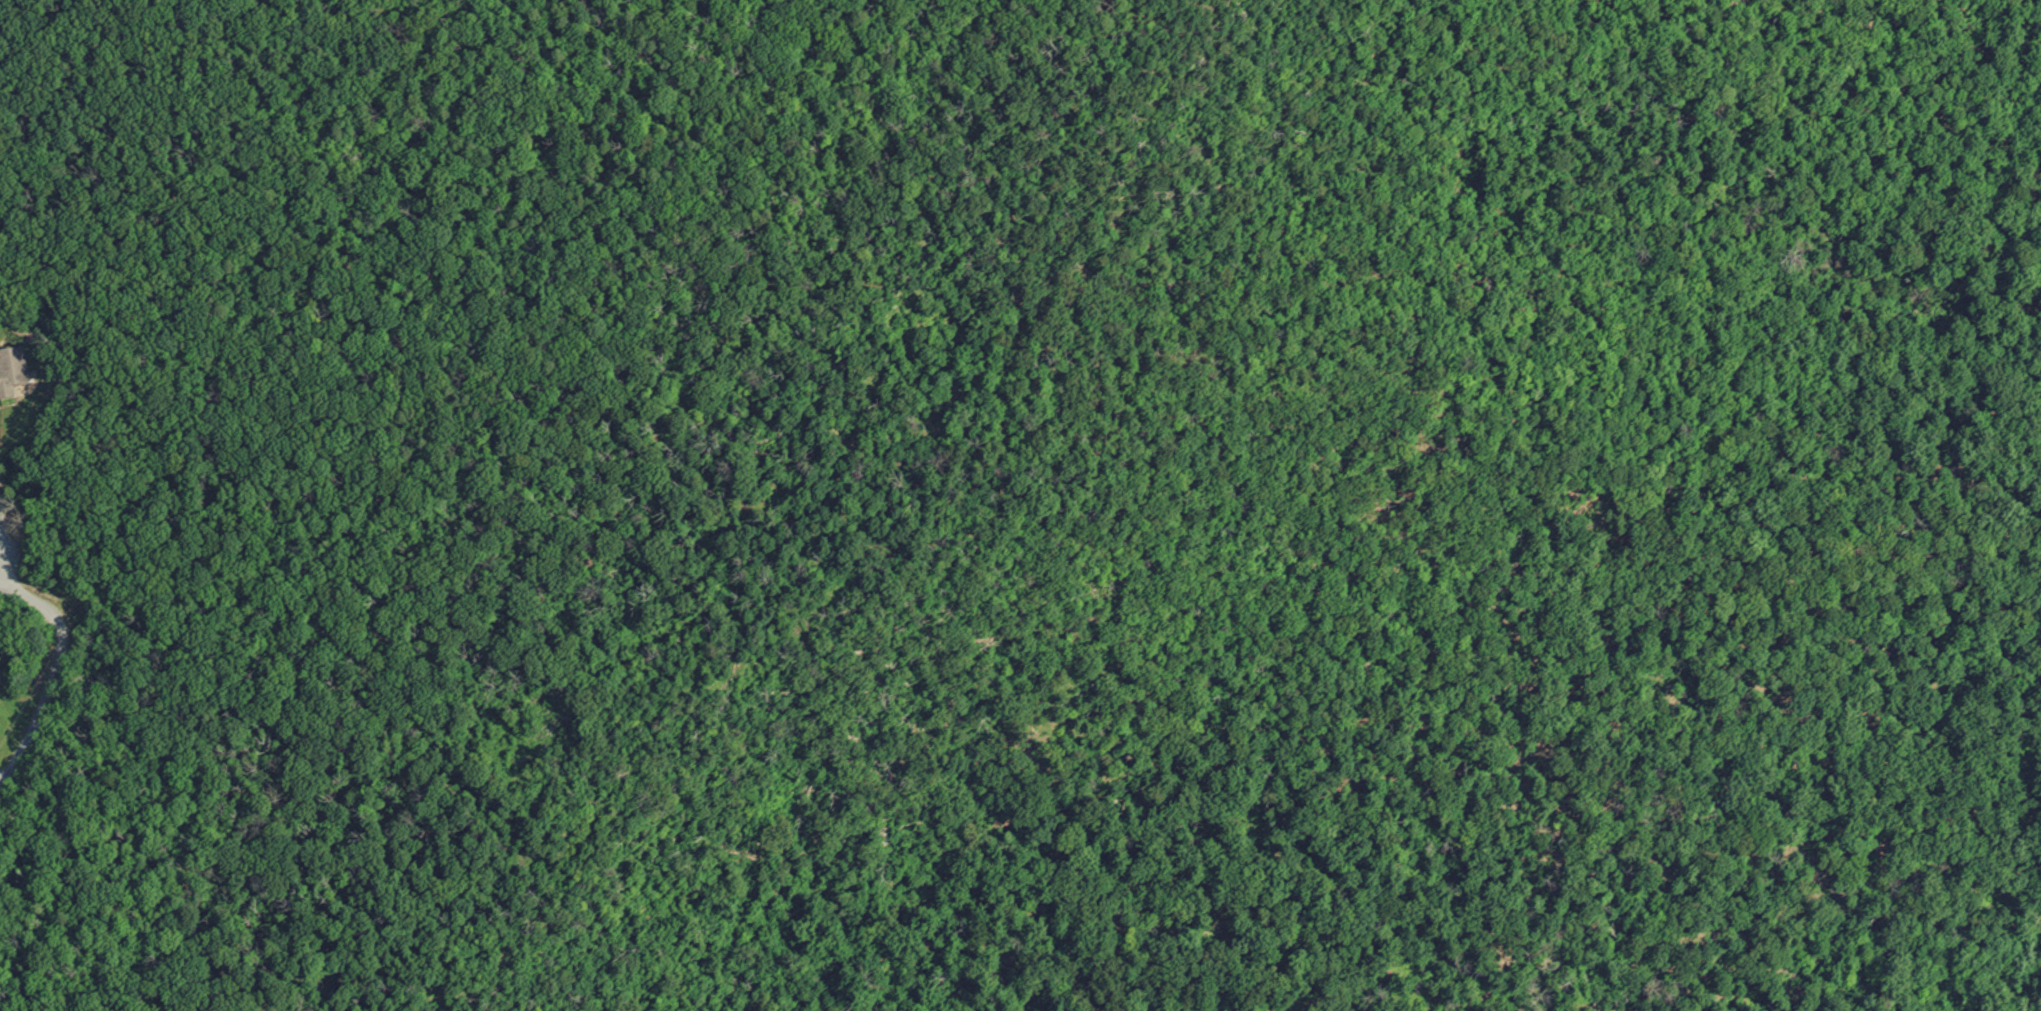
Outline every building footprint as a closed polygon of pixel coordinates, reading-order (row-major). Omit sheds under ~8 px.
[(16,387),(30,385),(26,349),(0,352),(0,389),(1,400),(17,398),(16,387)]
